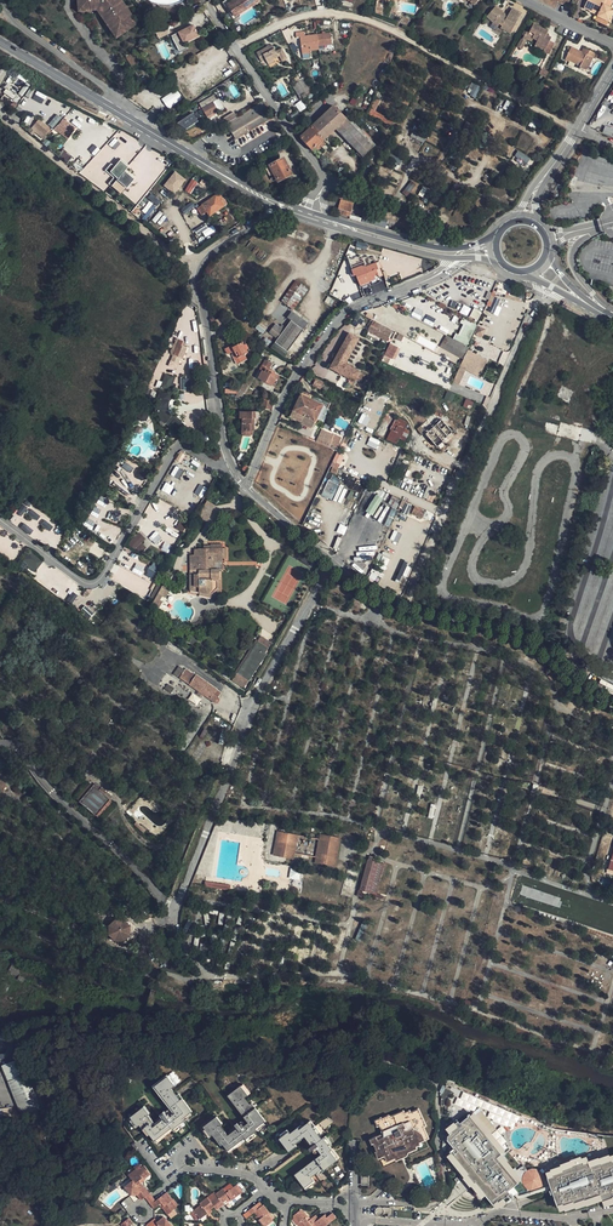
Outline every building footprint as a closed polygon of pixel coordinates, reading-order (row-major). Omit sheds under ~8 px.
[(78,13),(97,12),(104,22),(116,39),(138,25),(121,0),(77,0),(78,13)] [(231,2),(230,0),(227,0),(221,4),(227,12),(230,10),(232,14),(234,18),(256,4),(258,3),(256,0),(234,0),(231,2)] [(586,10),(592,12),(593,10),(601,13),(599,17),(599,18),(610,24),(612,18),(612,9),(606,6),(608,2),(604,0),(591,0),(586,10)] [(503,14),(496,8),(487,18),(494,24),(496,22),(500,24),(499,25),(502,27),(502,28),(511,34),(522,15),(513,9),(507,19),(505,17),(502,16),(503,14)] [(494,24),(487,18),(485,20),(492,26),(494,24)] [(174,31),(179,42),(188,37),(187,35),(193,33),(194,35),(198,33),(193,21),(174,31)] [(549,33),(535,26),(529,39),(534,42),(539,44),(537,47),(547,52),(546,55),(550,57),(556,46),(550,43),(549,42),(550,39),(547,37),(549,33)] [(500,30),(510,36),(511,34),(502,28),(500,30)] [(299,38),(300,51),(308,51),(318,50),(318,47),(332,46),(331,34),(316,36),(305,37),(304,33),(295,34),(296,39),(299,38)] [(526,44),(522,42),(518,51),(522,53),(526,44)] [(257,52),(262,61),(267,58),(268,61),(274,58),(280,55),(283,61),(288,58),(283,47),(277,51),(273,44),(257,52)] [(583,53),(572,48),(571,50),(569,50),(570,53),(566,60),(578,65),(579,64),(581,66),(580,68),(584,70),(588,69),(596,54),(585,49),(583,53)] [(600,51),(596,59),(606,64),(609,58),(606,57),(607,55),(600,51)] [(10,70),(8,69),(0,64),(0,82),(2,83),(8,73),(10,70)] [(10,70),(8,73),(18,78),(20,75),(22,72),(10,65),(8,69),(10,70)] [(548,80),(551,75),(543,71),(541,76),(548,80)] [(244,76),(237,81),(240,86),(247,81),(244,76)] [(312,93),(305,79),(293,86),(302,100),(312,93)] [(467,93),(476,97),(480,86),(471,82),(467,93)] [(168,109),(183,99),(176,89),(161,99),(168,109)] [(4,93),(13,98),(15,95),(6,90),(4,93)] [(36,91),(33,100),(42,103),(46,95),(36,91)] [(375,96),(366,114),(372,116),(375,110),(381,99),(375,96)] [(390,99),(386,97),(379,109),(384,112),(390,99)] [(208,98),(199,103),(201,107),(210,102),(208,98)] [(213,102),(218,110),(222,108),(217,99),(213,102)] [(295,104),(300,112),(306,108),(301,100),(295,104)] [(506,100),(503,110),(511,113),(514,104),(506,100)] [(207,117),(218,110),(213,102),(202,108),(207,117)] [(252,114),(262,107),(262,106),(260,104),(248,111),(250,115),(252,114)] [(266,104),(262,106),(262,107),(266,113),(270,110),(266,104)] [(346,118),(334,106),(324,115),(336,128),(346,118)] [(266,113),(262,107),(252,114),(255,119),(241,129),(237,123),(234,125),(232,121),(227,124),(236,140),(269,119),(266,113)] [(266,113),(269,119),(274,116),(270,110),(266,113)] [(375,110),(372,116),(382,121),(384,117),(385,115),(375,110)] [(255,119),(252,114),(250,115),(248,111),(232,121),(234,125),(237,123),(241,129),(255,119)] [(193,112),(179,121),(184,130),(198,121),(193,112)] [(52,128),(61,118),(57,114),(48,124),(52,128)] [(323,140),(336,128),(324,115),(311,128),(323,140)] [(384,117),(382,121),(391,126),(393,122),(384,117)] [(374,147),(346,118),(336,128),(363,157),(374,147)] [(78,129),(65,120),(59,128),(73,137),(78,129)] [(49,137),(54,132),(41,121),(37,126),(48,136),(49,137)] [(602,133),(612,136),(612,133),(612,128),(605,125),(602,133)] [(45,140),(48,136),(37,126),(31,133),(35,137),(38,134),(45,140)] [(59,128),(58,127),(55,130),(70,141),(73,137),(59,128)] [(323,140),(311,128),(300,138),(312,151),(315,148),(323,140)] [(321,153),(315,148),(312,151),(318,156),(321,153)] [(67,162),(72,157),(64,150),(60,155),(67,162)] [(527,164),(530,159),(518,150),(515,155),(527,164)] [(391,155),(388,161),(399,165),(402,159),(391,155)] [(120,194),(133,180),(124,171),(128,166),(120,159),(114,166),(111,164),(106,169),(117,180),(111,186),(120,194)] [(291,174),(283,159),(271,166),(275,173),(279,180),(291,174)] [(269,175),(275,173),(271,166),(266,169),(269,175)] [(174,171),(164,186),(175,194),(186,179),(174,171)] [(191,179),(185,191),(191,194),(198,182),(191,179)] [(422,186),(418,195),(423,197),(427,188),(422,186)] [(151,201),(141,211),(148,217),(161,202),(151,193),(147,198),(151,201)] [(228,204),(220,193),(204,205),(209,212),(211,216),(228,204)] [(180,209),(183,214),(195,207),(192,202),(180,209)] [(354,205),(341,202),(339,210),(351,214),(354,205)] [(203,216),(209,212),(204,205),(198,208),(203,216)] [(194,212),(199,219),(203,216),(198,208),(194,212)] [(215,232),(212,226),(208,228),(205,223),(194,229),(197,236),(203,233),(205,237),(215,232)] [(351,265),(353,269),(366,265),(364,261),(351,265)] [(360,285),(370,281),(369,278),(379,275),(377,270),(379,270),(376,264),(366,267),(366,265),(353,269),(355,276),(357,276),(360,285)] [(295,278),(281,299),(285,302),(293,308),(308,287),(295,278)] [(339,299),(345,294),(337,286),(332,291),(339,299)] [(486,310),(498,316),(501,308),(497,306),(500,299),(492,296),(486,310)] [(459,313),(467,316),(471,308),(463,304),(459,313)] [(411,316),(419,319),(422,310),(414,307),(411,316)] [(470,318),(478,320),(481,311),(473,308),(470,318)] [(304,327),(291,318),(285,325),(278,336),(275,339),(288,349),(304,327)] [(393,330),(374,320),(368,331),(387,341),(393,330)] [(184,323),(179,321),(173,331),(179,334),(184,323)] [(278,336),(285,325),(281,322),(278,326),(274,322),(268,329),(278,336)] [(349,333),(330,369),(349,379),(348,383),(352,386),(356,378),(360,372),(345,364),(359,338),(349,333)] [(444,342),(447,335),(444,333),(439,345),(460,356),(462,352),(444,342)] [(466,345),(447,335),(444,342),(462,352),(466,345)] [(173,354),(179,339),(177,338),(172,349),(171,350),(171,351),(171,352),(171,353),(172,354),(173,354)] [(182,359),(187,348),(181,346),(183,341),(179,339),(173,354),(173,355),(171,361),(178,364),(180,358),(182,359)] [(272,345),(284,354),(288,349),(275,339),(272,345)] [(245,341),(236,345),(236,344),(226,349),(228,354),(235,351),(241,364),(249,360),(245,354),(248,352),(247,350),(249,349),(245,341)] [(392,366),(400,348),(390,343),(381,361),(392,366)] [(465,371),(480,376),(487,359),(474,355),(472,361),(463,357),(454,382),(460,384),(465,371)] [(273,386),(278,376),(270,371),(274,364),(267,360),(262,370),(264,371),(260,379),(273,386)] [(163,382),(162,382),(160,388),(168,389),(173,377),(165,374),(163,382)] [(195,384),(182,384),(182,390),(201,390),(201,375),(195,375),(195,384)] [(316,378),(312,385),(320,389),(321,387),(323,382),(316,378)] [(323,382),(321,387),(328,392),(327,394),(331,396),(335,389),(323,382)] [(242,390),(239,397),(244,397),(247,392),(249,386),(245,384),(242,390)] [(331,396),(330,398),(334,400),(332,403),(336,406),(343,393),(335,389),(331,396)] [(157,391),(153,390),(148,402),(152,403),(157,391)] [(167,411),(168,408),(169,408),(170,404),(169,403),(168,403),(169,401),(173,397),(173,393),(159,393),(157,399),(155,409),(161,420),(170,427),(169,429),(172,431),(173,429),(181,434),(182,432),(180,430),(182,429),(183,428),(184,426),(183,425),(181,423),(180,423),(170,416),(167,411)] [(336,406),(336,407),(341,410),(349,396),(343,393),(336,406)] [(291,416),(313,427),(323,405),(302,394),(291,416)] [(176,400),(173,397),(169,401),(168,403),(169,403),(170,404),(169,408),(168,408),(167,411),(170,416),(180,423),(181,423),(182,421),(176,417),(177,417),(173,413),(171,411),(173,402),(176,400)] [(272,401),(265,399),(263,408),(270,409),(272,401)] [(139,414),(137,417),(141,421),(146,420),(147,418),(144,412),(143,406),(142,406),(143,412),(140,412),(139,414)] [(246,430),(253,431),(253,422),(256,423),(257,418),(258,418),(258,412),(240,411),(240,418),(243,418),(243,422),(246,422),(246,430)] [(438,447),(444,441),(443,440),(452,433),(454,435),(455,435),(456,434),(457,433),(458,433),(458,432),(458,431),(457,431),(457,430),(456,429),(455,429),(454,429),(453,429),(443,418),(441,420),(435,413),(422,425),(428,432),(426,434),(438,447)] [(362,414),(358,422),(366,425),(370,417),(362,414)] [(387,440),(403,447),(410,431),(406,429),(409,423),(396,417),(392,426),(390,430),(391,430),(387,439),(387,440)] [(322,429),(316,442),(328,448),(330,449),(338,452),(344,440),(322,429)] [(367,445),(377,449),(380,440),(370,436),(367,445)] [(171,475),(179,478),(183,469),(175,466),(171,475)] [(345,483),(330,476),(321,495),(336,502),(345,483)] [(349,476),(346,481),(358,487),(360,482),(360,481),(349,476)] [(201,495),(204,486),(198,484),(195,493),(201,495)] [(114,503),(98,493),(88,511),(98,517),(104,506),(110,509),(114,503)] [(365,511),(372,515),(383,499),(376,494),(365,511)] [(197,517),(205,522),(214,507),(207,502),(197,517)] [(21,516),(28,508),(23,504),(16,513),(21,516)] [(382,523),(388,508),(384,506),(378,521),(382,523)] [(412,511),(420,515),(422,510),(414,506),(412,511)] [(391,508),(385,525),(390,527),(396,509),(391,508)] [(27,513),(37,520),(40,516),(30,509),(27,513)] [(49,531),(53,527),(45,520),(41,524),(49,531)] [(24,523),(21,527),(29,534),(32,530),(24,523)] [(176,527),(182,531),(184,527),(179,523),(176,527)] [(336,532),(343,535),(347,527),(340,524),(336,532)] [(149,538),(155,544),(161,537),(155,531),(149,538)] [(128,545),(141,553),(146,547),(141,544),(145,538),(137,532),(128,545)] [(74,533),(66,546),(62,544),(59,550),(72,559),(75,559),(77,557),(77,555),(76,553),(84,540),(74,533)] [(211,570),(211,558),(226,558),(226,549),(226,548),(197,549),(195,549),(195,555),(190,555),(190,590),(200,592),(204,596),(206,593),(208,594),(212,597),(220,589),(220,570),(211,570)] [(30,552),(22,563),(35,572),(43,561),(30,552)] [(400,580),(407,562),(404,561),(396,578),(400,580)] [(152,562),(145,575),(153,579),(160,566),(152,562)] [(162,585),(158,583),(150,598),(154,600),(162,585)] [(162,587),(152,604),(159,608),(163,602),(160,600),(162,596),(165,598),(169,591),(166,589),(167,587),(163,584),(161,587),(162,587)] [(67,601),(72,604),(77,595),(72,592),(67,601)] [(79,612),(88,619),(94,613),(85,605),(79,612)] [(261,636),(258,641),(268,648),(271,643),(261,636)] [(268,648),(258,641),(233,680),(244,688),(267,654),(265,653),(268,648)] [(179,678),(184,670),(179,667),(174,674),(179,678)] [(185,669),(179,678),(215,703),(216,703),(218,703),(219,702),(219,700),(219,698),(218,697),(213,694),(216,690),(217,689),(196,675),(195,676),(185,669)] [(553,672),(549,679),(553,683),(557,675),(553,672)] [(170,693),(174,688),(168,684),(164,689),(170,693)] [(79,803),(78,804),(94,819),(95,818),(108,803),(112,800),(101,790),(100,792),(94,786),(92,789),(79,803)] [(90,787),(77,801),(79,803),(92,789),(90,787)] [(108,803),(95,818),(98,820),(111,806),(108,803)] [(135,822),(133,825),(142,833),(146,829),(141,825),(140,826),(135,822)] [(295,855),(298,836),(278,833),(274,856),(294,860),(295,855)] [(317,858),(316,864),(336,867),(340,839),(321,836),(320,840),(317,858)] [(360,891),(358,897),(359,897),(362,898),(364,893),(376,896),(377,895),(385,865),(373,862),(374,858),(370,857),(361,891),(360,891)] [(298,880),(300,872),(290,870),(289,878),(298,880)] [(211,887),(211,888),(231,891),(232,886),(205,881),(205,886),(211,887)] [(142,913),(147,922),(152,919),(147,910),(142,913)] [(115,920),(107,926),(106,934),(112,942),(121,943),(127,938),(129,929),(123,922),(115,920)] [(360,940),(365,925),(361,924),(356,939),(360,940)] [(11,966),(9,972),(17,975),(19,969),(11,966)] [(13,1061),(4,1065),(10,1078),(19,1075),(13,1061)] [(30,1080),(28,1074),(13,1080),(16,1086),(30,1080)] [(177,1083),(170,1074),(167,1076),(174,1086),(177,1083)] [(131,1117),(137,1126),(139,1125),(144,1132),(146,1130),(149,1134),(154,1140),(167,1131),(171,1128),(172,1129),(180,1124),(184,1121),(182,1119),(190,1113),(193,1111),(183,1098),(180,1100),(176,1095),(171,1088),(174,1086),(167,1076),(154,1085),(161,1094),(164,1093),(178,1111),(175,1113),(170,1117),(169,1115),(168,1113),(165,1115),(164,1113),(162,1115),(164,1118),(166,1120),(156,1127),(153,1129),(144,1117),(147,1115),(148,1114),(142,1107),(129,1116),(131,1117)] [(35,1078),(30,1080),(42,1107),(47,1106),(35,1078)] [(42,1107),(30,1080),(16,1086),(27,1114),(42,1107)] [(250,1094),(243,1084),(240,1086),(247,1096),(250,1094)] [(503,1153),(505,1151),(510,1147),(507,1135),(504,1132),(506,1131),(504,1128),(507,1126),(509,1128),(519,1120),(520,1115),(448,1085),(443,1096),(442,1106),(448,1106),(446,1119),(454,1128),(471,1115),(503,1153)] [(204,1127),(211,1136),(212,1134),(218,1142),(220,1140),(223,1144),(227,1150),(241,1140),(244,1137),(245,1138),(253,1132),(257,1130),(255,1128),(262,1123),(265,1121),(255,1107),(252,1109),(249,1104),(245,1098),(247,1096),(240,1086),(228,1096),(234,1105),(237,1103),(250,1121),(248,1123),(243,1126),(242,1124),(241,1123),(238,1125),(236,1122),(234,1124),(236,1127),(238,1130),(229,1137),(226,1139),(218,1127),(220,1125),(222,1123),(216,1116),(204,1126),(204,1127)] [(161,1094),(174,1111),(175,1113),(178,1111),(164,1093),(161,1094)] [(234,1105),(246,1121),(248,1123),(250,1121),(237,1103),(234,1105)] [(381,1126),(383,1132),(387,1130),(384,1122),(390,1119),(391,1121),(403,1115),(404,1118),(408,1116),(409,1119),(419,1115),(424,1126),(421,1127),(425,1136),(419,1139),(420,1140),(416,1142),(417,1144),(412,1146),(413,1148),(405,1152),(406,1154),(399,1157),(398,1155),(394,1157),(390,1158),(387,1152),(383,1154),(382,1151),(378,1153),(377,1151),(376,1152),(379,1160),(385,1157),(388,1163),(396,1160),(397,1162),(401,1161),(404,1159),(405,1159),(407,1158),(409,1157),(410,1153),(414,1152),(419,1149),(418,1148),(422,1146),(421,1144),(426,1141),(426,1140),(429,1139),(424,1128),(427,1127),(419,1110),(412,1114),(411,1112),(405,1114),(404,1112),(401,1113),(392,1117),(389,1116),(382,1119),(376,1121),(379,1127),(381,1126)] [(153,1129),(156,1127),(154,1124),(147,1115),(144,1117),(153,1129)] [(377,1151),(378,1153),(382,1151),(383,1154),(387,1152),(390,1158),(394,1157),(398,1155),(399,1157),(406,1154),(405,1152),(413,1148),(412,1146),(417,1144),(416,1142),(420,1140),(419,1139),(425,1136),(421,1127),(424,1126),(419,1115),(409,1119),(408,1116),(404,1118),(403,1115),(391,1121),(390,1119),(384,1122),(387,1130),(383,1132),(382,1132),(384,1135),(385,1138),(379,1140),(374,1143),(375,1145),(377,1151)] [(558,1205),(563,1203),(563,1204),(568,1202),(573,1201),(574,1202),(579,1200),(584,1198),(585,1200),(590,1198),(595,1196),(596,1199),(601,1197),(603,1201),(607,1199),(612,1197),(612,1196),(612,1158),(611,1159),(610,1158),(605,1159),(599,1161),(599,1160),(594,1162),(589,1164),(588,1161),(586,1156),(581,1158),(581,1159),(576,1161),(571,1162),(571,1163),(566,1165),(561,1167),(562,1169),(557,1170),(551,1172),(552,1174),(547,1176),(547,1175),(546,1176),(545,1174),(544,1172),(542,1170),(541,1169),(540,1169),(538,1168),(535,1168),(534,1168),(532,1168),(530,1168),(528,1169),(524,1165),(518,1170),(516,1167),(513,1170),(521,1181),(519,1183),(498,1158),(500,1155),(507,1163),(510,1161),(505,1156),(507,1154),(505,1151),(503,1153),(471,1115),(454,1128),(449,1133),(451,1135),(449,1136),(448,1141),(455,1150),(447,1157),(449,1158),(447,1160),(453,1168),(459,1163),(487,1198),(488,1198),(494,1206),(498,1202),(499,1204),(508,1196),(506,1193),(508,1191),(510,1194),(516,1200),(551,1187),(558,1205)] [(128,1119),(135,1128),(137,1126),(131,1117),(128,1119)] [(329,1117),(320,1123),(323,1128),(332,1123),(329,1117)] [(164,1118),(154,1124),(156,1127),(166,1120),(164,1118)] [(320,1132),(311,1121),(309,1122),(317,1134),(320,1132)] [(279,1138),(289,1151),(297,1145),(295,1144),(294,1141),(306,1133),(307,1135),(314,1144),(312,1146),(308,1148),(310,1151),(313,1149),(315,1152),(316,1151),(318,1149),(323,1156),(321,1158),(306,1169),(304,1167),(294,1174),(304,1187),(314,1180),(311,1176),(318,1171),(323,1168),(325,1171),(338,1160),(335,1157),(330,1149),(331,1148),(329,1144),(324,1137),(321,1139),(317,1134),(309,1122),(300,1129),(298,1127),(290,1133),(289,1131),(281,1137),(279,1138)] [(226,1139),(229,1137),(227,1134),(220,1125),(218,1127),(226,1139)] [(202,1129),(208,1137),(211,1136),(204,1127),(202,1129)] [(236,1127),(227,1134),(229,1137),(238,1130),(236,1127)] [(156,1143),(168,1133),(167,1131),(154,1140),(156,1143)] [(247,1141),(255,1135),(253,1132),(245,1138),(247,1141)] [(314,1144),(307,1135),(306,1133),(294,1141),(295,1144),(305,1137),(312,1146),(314,1144)] [(371,1140),(373,1146),(375,1145),(374,1143),(379,1140),(385,1138),(384,1135),(378,1138),(378,1137),(371,1140)] [(229,1152),(242,1142),(241,1140),(227,1150),(229,1152)] [(316,1151),(319,1155),(304,1167),(306,1169),(321,1158),(323,1156),(318,1149),(316,1151)] [(498,1158),(519,1183),(521,1181),(513,1170),(507,1163),(500,1155),(498,1158)] [(133,1167),(137,1172),(142,1168),(138,1163),(133,1167)] [(136,1170),(128,1175),(133,1181),(125,1187),(132,1195),(133,1194),(135,1195),(137,1194),(142,1200),(146,1197),(150,1194),(139,1180),(142,1179),(143,1180),(151,1174),(144,1166),(142,1168),(137,1172),(136,1170)] [(306,1190),(316,1182),(314,1180),(304,1187),(306,1190)] [(243,1192),(236,1185),(234,1187),(240,1194),(243,1192)] [(194,1211),(200,1219),(208,1213),(207,1212),(210,1209),(214,1207),(216,1210),(224,1204),(223,1202),(226,1200),(229,1197),(231,1199),(232,1201),(240,1194),(234,1187),(226,1192),(223,1189),(216,1194),(216,1195),(218,1197),(211,1202),(208,1198),(200,1204),(201,1205),(194,1211)] [(155,1201),(151,1204),(154,1209),(161,1203),(164,1206),(162,1207),(168,1215),(174,1210),(176,1208),(176,1207),(171,1201),(172,1200),(166,1192),(155,1201)] [(216,1195),(216,1194),(215,1192),(208,1198),(211,1202),(218,1197),(216,1195)] [(146,1197),(151,1204),(155,1201),(150,1194),(146,1197)] [(248,1211),(251,1215),(255,1212),(260,1219),(259,1220),(263,1225),(266,1225),(273,1221),(267,1213),(268,1212),(263,1205),(258,1208),(256,1205),(248,1211)] [(391,1215),(392,1208),(375,1207),(375,1214),(391,1215)] [(294,1217),(299,1223),(297,1224),(298,1225),(311,1225),(312,1225),(314,1223),(316,1225),(326,1225),(336,1218),(332,1213),(326,1218),(324,1215),(318,1219),(315,1215),(308,1221),(306,1218),(308,1217),(302,1209),(293,1216),(294,1217)] [(168,1215),(171,1219),(177,1214),(174,1210),(168,1215)] [(190,1214),(195,1221),(199,1217),(194,1211),(190,1214)] [(158,1225),(156,1225),(171,1225),(166,1219),(164,1220),(163,1218),(158,1222),(157,1223),(158,1225)]
